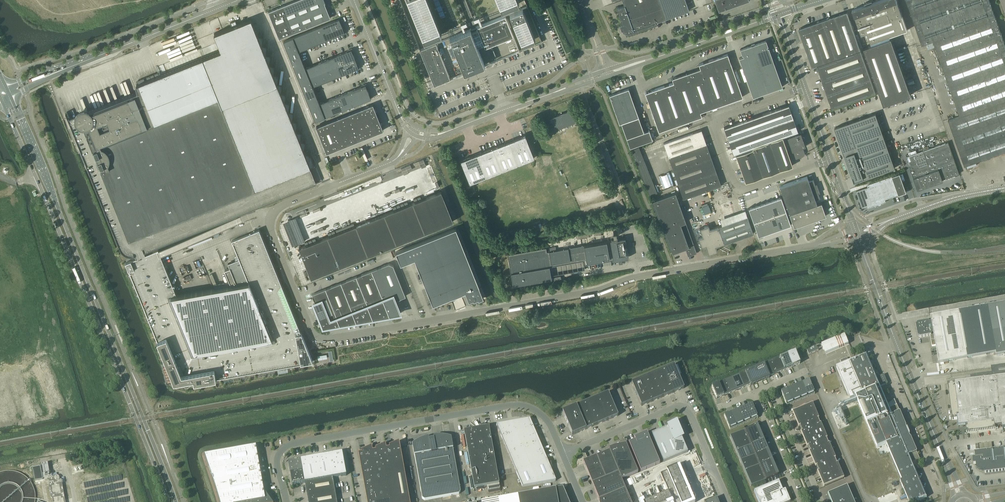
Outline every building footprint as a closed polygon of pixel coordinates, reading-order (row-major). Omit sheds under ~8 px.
[(269,11),(279,38),(331,18),(325,2),(325,3),(326,3),(325,0),(296,0),(269,11)] [(424,41),(441,34),(428,0),(408,0),(424,41)] [(502,10),(519,3),(517,0),(498,0),(502,10)] [(626,34),(634,32),(633,30),(689,10),(686,0),(623,0),(624,5),(617,8),(623,26),(622,27),(621,28),(621,29),(622,29),(623,29),(624,29),(626,34)] [(719,11),(749,0),(715,0),(719,11)] [(852,9),(861,35),(867,33),(871,43),(872,44),(864,47),(884,104),(912,94),(891,37),(890,38),(890,36),(907,30),(897,0),(879,0),(871,3),(871,1),(872,0),(864,3),(865,3),(866,3),(867,4),(852,9)] [(922,45),(933,40),(960,116),(948,119),(965,165),(1004,151),(1004,43),(990,0),(906,0),(922,45)] [(523,8),(510,13),(520,39),(519,40),(521,44),(522,43),(522,44),(535,39),(523,8)] [(847,11),(799,28),(813,66),(813,67),(817,65),(821,75),(821,74),(824,84),(827,93),(871,78),(850,19),(847,11)] [(505,15),(477,26),(478,28),(479,31),(483,42),(484,44),(485,47),(513,35),(505,15)] [(75,115),(68,118),(120,248),(121,249),(121,250),(122,251),(123,252),(124,253),(125,254),(127,255),(128,255),(129,255),(130,256),(132,256),(133,255),(134,255),(135,255),(136,255),(317,183),(311,167),(315,165),(310,154),(305,154),(304,150),(305,142),(300,141),(302,133),(297,132),(296,130),(297,122),(292,121),(293,112),(288,112),(290,103),(285,102),(286,94),(281,93),(282,84),(277,84),(279,75),(274,74),(275,66),(270,65),(269,64),(271,55),(266,55),(267,46),(262,45),(263,37),(258,36),(251,18),(237,24),(236,20),(230,22),(232,26),(234,25),(214,33),(221,50),(137,84),(139,90),(91,109),(89,108),(86,107),(85,107),(84,107),(83,107),(80,108),(79,109),(78,110),(77,111),(77,112),(76,113),(76,114),(75,115)] [(299,51),(343,33),(344,30),(339,18),(284,41),(316,121),(371,98),(367,87),(364,85),(319,103),(313,86),(357,69),(358,65),(352,51),(349,50),(305,68),(299,51)] [(470,29),(450,37),(464,73),(485,65),(478,47),(484,44),(483,42),(477,44),(472,33),(479,31),(478,28),(471,31),(470,29)] [(766,40),(751,45),(767,92),(782,86),(766,40)] [(436,42),(420,49),(434,85),(450,79),(436,42)] [(767,92),(751,45),(740,49),(742,55),(743,54),(744,56),(739,58),(753,97),(767,92)] [(645,92),(659,131),(702,116),(700,111),(743,96),(728,54),(699,64),(700,68),(672,78),(674,82),(645,92)] [(871,78),(827,93),(830,103),(831,103),(832,107),(832,108),(876,92),(871,78)] [(629,88),(619,91),(624,106),(634,102),(629,88)] [(609,95),(616,114),(635,107),(634,102),(624,106),(619,91),(609,95)] [(373,104),(350,113),(356,126),(367,121),(378,117),(373,104)] [(734,154),(752,147),(782,137),(787,135),(798,131),(789,104),(724,127),(734,154)] [(620,124),(621,123),(639,117),(635,107),(616,114),(620,124)] [(570,110),(552,118),(556,130),(575,122),(570,110)] [(356,126),(350,113),(316,126),(327,153),(361,139),(356,126)] [(876,113),(847,123),(835,127),(845,155),(846,155),(846,154),(855,180),(863,177),(864,179),(895,168),(876,113)] [(384,130),(378,117),(367,121),(372,134),(384,130)] [(621,123),(630,147),(653,139),(649,130),(644,132),(639,117),(621,123)] [(367,121),(356,126),(361,139),(372,134),(367,121)] [(664,143),(669,157),(706,143),(705,139),(702,129),(664,143)] [(798,131),(787,135),(795,159),(803,156),(804,155),(805,154),(805,152),(805,151),(803,147),(806,146),(801,132),(799,133),(798,131)] [(525,134),(509,141),(518,164),(535,157),(526,135),(525,134)] [(753,149),(736,155),(738,159),(738,160),(739,164),(739,165),(741,168),(746,182),(759,177),(767,174),(793,165),(791,160),(782,137),(752,147),(753,149)] [(509,141),(493,147),(502,170),(518,164),(509,141)] [(935,182),(960,173),(948,142),(906,156),(918,188),(931,183),(930,183),(934,181),(935,183),(936,183),(935,182)] [(669,157),(674,170),(711,157),(706,143),(669,157)] [(493,147),(477,153),(486,177),(502,170),(493,147)] [(657,192),(639,147),(631,150),(650,195),(657,192)] [(477,153),(461,160),(470,183),(486,177),(477,153)] [(674,170),(678,184),(716,171),(714,167),(715,167),(711,157),(674,170)] [(716,171),(678,184),(683,198),(721,185),(721,184),(721,185),(719,181),(720,181),(716,171)] [(900,173),(869,184),(870,186),(856,191),(862,207),(867,206),(867,208),(886,201),(885,199),(907,192),(900,173)] [(809,181),(807,176),(780,186),(789,214),(796,211),(802,209),(809,207),(815,205),(817,204),(815,199),(820,198),(818,192),(817,189),(816,188),(815,185),(815,184),(813,179),(809,181)] [(441,190),(394,209),(300,248),(308,270),(304,271),(307,279),(311,277),(311,278),(454,221),(441,190)] [(685,247),(688,256),(697,253),(686,222),(676,192),(654,200),(652,200),(673,252),(680,249),(681,248),(685,247)] [(780,212),(786,210),(781,197),(776,198),(780,212)] [(780,212),(776,198),(770,200),(775,214),(780,212)] [(775,214),(770,200),(765,202),(770,216),(775,214)] [(770,216),(765,202),(760,204),(764,218),(770,216)] [(826,215),(821,202),(815,205),(820,218),(826,215)] [(764,218),(760,204),(754,206),(759,220),(764,218)] [(820,218),(815,205),(809,207),(813,220),(820,218)] [(754,206),(749,208),(754,222),(759,220),(754,206)] [(809,207),(802,209),(807,222),(813,220),(809,207)] [(802,209),(796,211),(801,225),(807,222),(802,209)] [(786,210),(780,212),(785,226),(791,224),(786,210)] [(796,211),(789,214),(794,227),(801,225),(796,211)] [(775,214),(780,228),(785,226),(780,212),(775,214)] [(775,230),(780,228),(775,214),(770,216),(775,230)] [(703,236),(698,238),(702,246),(706,245),(707,249),(709,253),(718,250),(717,249),(719,248),(720,246),(719,245),(720,245),(753,233),(747,216),(726,223),(723,224),(710,229),(709,225),(707,225),(700,228),(703,236)] [(764,218),(769,232),(775,230),(770,216),(764,218)] [(769,232),(764,218),(759,220),(764,234),(769,232)] [(754,222),(758,236),(764,234),(759,220),(754,222)] [(541,222),(533,225),(534,227),(535,231),(543,228),(542,225),(541,222)] [(456,227),(396,251),(401,264),(415,258),(433,303),(433,304),(450,297),(460,293),(461,293),(465,291),(469,300),(469,301),(484,299),(484,297),(480,287),(456,227)] [(158,249),(126,262),(163,354),(169,367),(174,381),(194,378),(194,382),(313,361),(302,333),(301,333),(259,229),(232,240),(239,258),(228,263),(230,267),(225,269),(231,285),(177,295),(161,256),(158,249)] [(546,247),(508,254),(513,285),(552,278),(551,275),(585,269),(584,265),(588,264),(593,263),(597,262),(598,263),(598,262),(602,261),(602,262),(603,262),(603,261),(607,261),(608,261),(612,260),(619,259),(619,262),(623,262),(623,260),(624,260),(624,258),(628,257),(629,257),(625,237),(609,240),(609,241),(604,241),(599,242),(594,243),(589,244),(585,245),(584,245),(580,246),(580,245),(579,245),(579,246),(575,247),(575,246),(574,246),(574,247),(570,247),(569,247),(570,247),(565,248),(563,249),(563,248),(559,249),(557,250),(557,249),(556,247),(550,248),(551,250),(547,251),(546,247)] [(389,263),(372,270),(390,315),(401,313),(395,300),(406,296),(393,265),(389,263)] [(372,270),(356,276),(373,318),(390,315),(372,270)] [(356,276),(341,282),(356,321),(373,318),(356,276)] [(341,282),(326,288),(333,307),(340,324),(356,321),(341,282)] [(314,302),(318,313),(333,307),(326,288),(312,294),(315,302),(314,302)] [(916,325),(918,336),(920,337),(920,338),(929,336),(930,336),(932,347),(936,346),(936,347),(939,363),(996,353),(996,355),(1004,354),(1004,303),(931,316),(930,316),(931,319),(931,322),(930,322),(929,321),(917,323),(916,325)] [(333,307),(318,313),(323,327),(340,324),(333,307)] [(822,345),(826,354),(849,344),(845,335),(822,345)] [(807,350),(809,355),(819,351),(817,346),(807,350)] [(800,364),(795,352),(770,363),(712,388),(716,399),(750,385),(750,386),(769,378),(769,377),(800,364)] [(876,378),(867,354),(836,367),(850,399),(856,397),(877,448),(887,444),(902,480),(900,481),(909,501),(916,501),(927,497),(913,465),(921,462),(910,435),(911,432),(910,430),(907,428),(907,429),(897,405),(889,408),(880,387),(876,378)] [(674,365),(663,370),(673,393),(684,388),(674,365)] [(947,384),(952,420),(957,419),(958,427),(962,426),(962,427),(963,427),(964,427),(964,426),(965,426),(966,433),(996,429),(995,427),(1002,426),(1002,428),(1004,428),(1004,367),(991,368),(992,373),(977,375),(978,380),(947,384)] [(663,370),(653,374),(663,397),(673,393),(663,370)] [(653,374),(642,378),(647,390),(652,402),(663,397),(653,374)] [(884,375),(876,378),(880,387),(888,384),(884,375)] [(631,383),(636,395),(647,390),(642,378),(631,383)] [(805,382),(802,383),(808,397),(815,394),(812,387),(811,387),(811,385),(809,380),(805,381),(805,382)] [(798,384),(795,386),(801,400),(808,397),(802,383),(799,385),(798,384)] [(791,388),(788,389),(794,403),(801,400),(795,386),(791,387),(791,388)] [(794,403),(788,389),(785,390),(784,390),(782,391),(781,392),(783,397),(784,399),(787,406),(794,403)] [(647,390),(636,395),(641,406),(652,402),(647,390)] [(608,393),(597,397),(601,407),(612,402),(608,393)] [(597,397),(587,402),(597,425),(607,421),(601,407),(597,397)] [(587,402),(576,406),(586,430),(597,425),(587,402)] [(618,416),(612,402),(601,407),(607,421),(618,416)] [(812,403),(803,407),(805,413),(814,409),(812,403)] [(748,406),(745,407),(751,421),(758,418),(755,411),(754,409),(752,404),(748,405),(748,406)] [(586,430),(576,406),(562,412),(572,435),(586,430)] [(741,408),(738,410),(744,424),(751,421),(745,407),(742,408),(741,408)] [(803,407),(792,412),(794,417),(805,413),(803,407)] [(814,409),(805,413),(807,418),(816,414),(814,409)] [(734,412),(731,413),(737,427),(744,424),(738,410),(734,411),(734,412)] [(737,427),(731,413),(728,414),(724,416),(726,421),(727,422),(727,423),(730,430),(737,427)] [(805,413),(794,417),(796,422),(807,418),(805,413)] [(816,414),(807,418),(809,423),(818,419),(816,414)] [(807,418),(796,422),(798,427),(799,427),(809,423),(807,418)] [(502,439),(515,434),(533,426),(530,419),(506,423),(503,424),(496,425),(497,427),(498,431),(499,433),(502,439)] [(809,423),(811,427),(820,424),(818,419),(809,423)] [(683,437),(676,422),(668,426),(668,427),(651,434),(663,463),(688,452),(681,438),(683,437)] [(799,427),(801,432),(811,427),(809,423),(799,427)] [(820,424),(811,427),(813,432),(823,428),(820,424)] [(515,434),(519,442),(536,435),(535,426),(533,426),(515,434)] [(745,430),(730,437),(736,452),(746,448),(742,438),(747,435),(757,431),(759,430),(757,426),(756,426),(750,428),(749,429),(746,430),(745,430)] [(465,436),(474,488),(499,484),(489,427),(464,431),(465,436)] [(801,432),(800,432),(803,437),(813,432),(811,427),(801,432)] [(823,428),(813,432),(815,437),(825,433),(823,428)] [(747,435),(742,438),(746,448),(751,446),(753,451),(758,448),(759,449),(764,446),(765,446),(762,439),(762,438),(761,437),(760,435),(760,433),(759,432),(759,430),(757,431),(747,435)] [(813,432),(803,437),(805,442),(815,437),(813,432)] [(629,443),(641,472),(660,464),(647,433),(634,439),(635,441),(629,443)] [(825,433),(815,437),(817,442),(826,439),(827,438),(825,433)] [(502,439),(505,448),(519,442),(515,434),(502,439)] [(519,442),(522,450),(540,443),(538,434),(536,435),(519,442)] [(412,445),(414,456),(414,455),(422,499),(424,500),(459,494),(460,492),(453,449),(451,438),(449,438),(448,437),(446,437),(444,436),(442,436),(439,436),(438,436),(436,436),(433,436),(434,439),(429,440),(428,437),(425,438),(422,439),(419,441),(415,443),(413,445),(412,445)] [(815,437),(805,442),(807,447),(808,447),(817,442),(815,437)] [(817,442),(819,447),(828,444),(826,439),(817,442)] [(385,468),(385,469),(387,478),(388,489),(390,499),(391,501),(410,501),(400,448),(400,447),(400,446),(399,442),(389,446),(389,448),(386,449),(389,467),(385,468)] [(505,448),(509,456),(522,450),(519,442),(505,448)] [(808,447),(810,452),(819,447),(817,442),(808,447)] [(522,450),(526,459),(543,451),(542,443),(540,443),(522,450)] [(828,444),(819,447),(822,452),(831,448),(829,443),(828,444)] [(372,451),(376,470),(385,468),(389,467),(386,449),(385,444),(375,449),(376,451),(372,451)] [(618,473),(621,480),(638,473),(626,445),(614,447),(608,450),(609,452),(618,473)] [(265,493),(265,494),(264,494),(256,446),(204,455),(211,476),(216,490),(219,501),(272,501),(265,493)] [(746,448),(736,452),(740,462),(761,453),(767,451),(765,446),(764,446),(759,449),(758,448),(753,451),(751,446),(746,448)] [(359,452),(358,452),(362,472),(365,472),(376,470),(372,451),(372,447),(362,451),(362,453),(359,454),(359,452)] [(810,452),(809,452),(811,457),(822,452),(819,447),(810,452)] [(831,448),(822,452),(824,457),(833,453),(831,448)] [(974,452),(975,458),(973,458),(973,464),(976,464),(976,467),(977,467),(977,468),(980,470),(981,470),(982,471),(985,470),(985,473),(1004,470),(1004,448),(974,452)] [(509,456),(512,464),(526,459),(522,450),(509,456)] [(526,459),(529,467),(547,460),(545,451),(543,451),(526,459)] [(761,453),(740,462),(744,472),(755,467),(760,465),(757,460),(763,458),(768,456),(769,455),(767,451),(761,453)] [(333,454),(328,455),(332,478),(333,478),(346,476),(342,454),(342,452),(333,454)] [(592,484),(599,500),(625,489),(621,480),(618,473),(609,452),(597,456),(606,478),(592,484)] [(822,452),(811,457),(813,462),(824,457),(822,452)] [(833,453),(824,457),(826,462),(834,459),(835,458),(833,453)] [(315,457),(319,481),(332,478),(328,455),(315,457)] [(760,465),(755,467),(759,477),(764,475),(774,471),(775,471),(775,469),(774,467),(773,464),(772,462),(769,455),(768,456),(763,458),(757,460),(760,465)] [(583,463),(592,484),(606,478),(597,456),(583,463)] [(301,460),(303,471),(305,483),(319,481),(315,457),(301,460)] [(824,457),(813,462),(815,467),(816,466),(826,462),(824,457)] [(516,473),(516,472),(529,467),(526,459),(512,464),(516,473)] [(826,462),(828,467),(836,464),(834,459),(826,462)] [(288,462),(290,474),(303,471),(301,460),(288,462)] [(529,467),(516,472),(522,487),(556,481),(555,479),(553,475),(551,463),(548,463),(547,460),(529,467)] [(816,466),(818,471),(828,467),(826,462),(816,466)] [(836,464),(828,467),(830,472),(839,468),(837,463),(836,464)] [(58,476),(57,476),(56,476),(50,477),(48,465),(44,466),(46,477),(48,477),(53,501),(65,501),(62,480),(59,480),(60,479),(60,478),(59,478),(59,477),(58,476)] [(40,466),(32,468),(35,481),(43,479),(40,466)] [(671,501),(672,501),(692,501),(677,466),(666,471),(667,472),(660,475),(664,484),(668,492),(645,501),(671,501)] [(755,467),(744,472),(751,487),(765,481),(766,480),(778,476),(775,471),(774,471),(764,475),(759,477),(755,467)] [(818,471),(817,472),(819,477),(830,472),(828,467),(818,471)] [(365,472),(362,472),(363,483),(367,482),(387,478),(385,469),(385,468),(376,470),(365,472)] [(839,468),(830,472),(832,477),(841,473),(839,468)] [(292,485),(305,483),(303,471),(290,474),(292,485)] [(830,472),(819,477),(821,482),(832,477),(830,472)] [(841,473),(832,477),(834,482),(844,479),(841,473)] [(832,477),(821,482),(824,487),(834,482),(832,477)] [(305,483),(307,497),(335,492),(333,478),(332,478),(319,481),(305,483)] [(367,482),(363,483),(365,493),(369,492),(388,489),(387,478),(367,482)] [(778,481),(754,491),(758,501),(790,501),(785,490),(782,491),(778,481)] [(847,486),(837,490),(839,495),(849,491),(847,486)] [(519,501),(569,501),(563,488),(518,496),(519,501)] [(365,493),(367,501),(373,501),(390,499),(388,489),(369,492),(365,493)] [(599,500),(599,501),(630,501),(625,489),(599,500)] [(837,490),(827,494),(830,499),(839,495),(837,490)] [(849,491),(839,495),(841,500),(851,496),(849,491)] [(308,501),(337,501),(335,492),(307,497),(308,501)]
